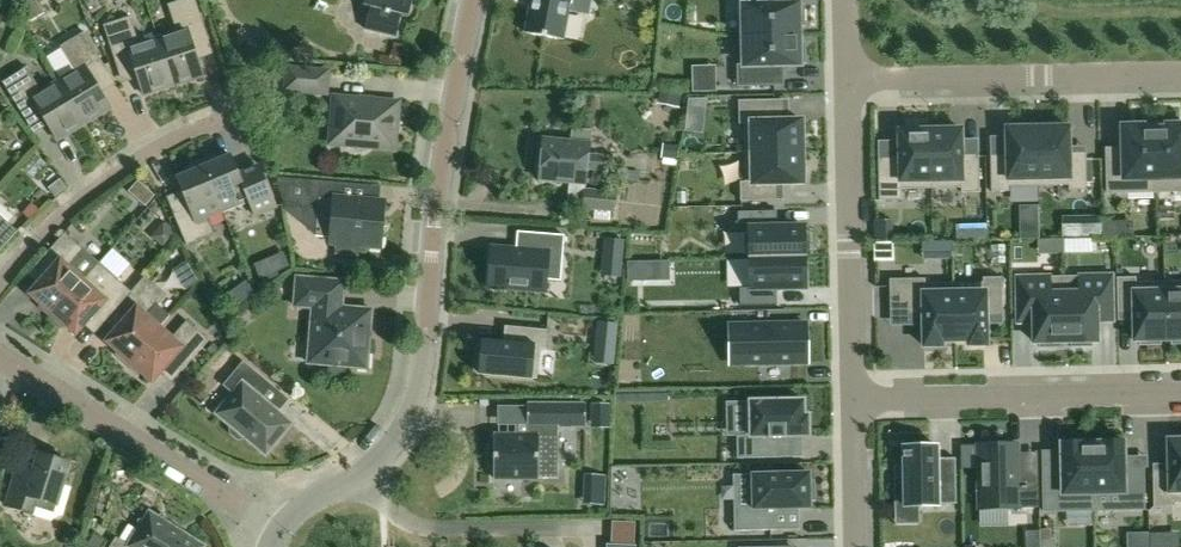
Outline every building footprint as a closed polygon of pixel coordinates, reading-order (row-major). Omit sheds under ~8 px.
[(21,3),(28,15),(41,7),(37,0),(26,0),(21,3)] [(174,85),(203,76),(197,56),(199,52),(211,48),(196,0),(182,0),(168,4),(177,32),(158,38),(174,85)] [(365,6),(372,8),(366,30),(397,38),(405,7),(412,8),(414,0),(366,0),(365,6)] [(529,32),(566,37),(571,7),(584,9),(585,0),(533,0),(529,32)] [(800,27),(805,26),(805,6),(800,6),(800,4),(778,5),(778,0),(742,0),(743,36),(800,35),(800,27)] [(144,95),(174,85),(158,38),(139,44),(130,17),(104,25),(121,77),(133,73),(138,75),(144,95)] [(75,71),(59,81),(84,124),(111,108),(100,90),(102,86),(113,79),(85,32),(61,47),(75,71)] [(806,64),(805,44),(801,44),(800,35),(743,36),(744,66),(738,66),(738,87),(774,86),(774,67),(801,66),(801,64),(806,64)] [(84,124),(59,81),(42,92),(27,67),(3,82),(31,128),(42,121),(47,123),(58,140),(84,124)] [(288,68),(286,90),(327,93),(328,72),(288,68)] [(694,80),(694,93),(718,92),(717,79),(694,80)] [(681,102),(683,91),(683,86),(661,83),(660,90),(659,99),(681,102)] [(336,99),(332,142),(350,144),(353,148),(357,151),(362,151),(368,150),(370,146),(394,148),(395,133),(398,129),(399,124),(396,119),(398,104),(336,99)] [(783,100),(739,101),(739,125),(744,125),(745,153),(803,152),(802,121),(789,121),(784,121),(783,100)] [(1039,186),(1038,123),(1017,124),(1017,129),(1007,129),(1007,155),(991,155),(991,192),(1009,192),(1009,187),(1039,186)] [(1059,123),(1038,123),(1039,186),(1069,186),(1069,190),(1087,190),(1087,185),(1086,163),(1086,153),(1070,153),(1069,128),(1059,128),(1059,123)] [(1156,192),(1180,191),(1180,125),(1167,126),(1167,129),(1155,129),(1156,192)] [(1107,158),(1108,193),(1156,192),(1155,129),(1143,129),(1143,126),(1123,127),(1123,157),(1107,158)] [(572,144),(542,141),(538,183),(585,187),(586,171),(604,173),(606,156),(588,154),(590,131),(573,130),(572,144)] [(961,183),(961,193),(984,192),(983,155),(962,156),(962,130),(930,131),(931,184),(961,183)] [(883,157),(884,195),(902,194),(902,185),(931,184),(930,131),(899,131),(899,157),(883,157)] [(680,159),(681,145),(664,144),(663,158),(680,159)] [(745,182),(740,182),(741,201),(778,200),(778,184),(783,184),(804,183),(803,152),(745,153),(745,182)] [(213,155),(201,160),(223,212),(250,201),(256,216),(277,208),(264,177),(248,183),(245,177),(239,174),(231,155),(222,159),(218,156),(213,155)] [(208,219),(223,212),(201,160),(190,165),(187,169),(186,173),(177,177),(190,208),(174,214),(187,245),(214,234),(208,219)] [(61,179),(50,188),(57,196),(68,187),(61,179)] [(385,197),(335,192),(335,195),(319,194),(319,198),(308,197),(309,184),(278,181),(285,202),(318,205),(316,231),(331,232),(330,239),(336,240),(336,248),(357,250),(358,242),(381,244),(385,197)] [(602,212),(616,213),(618,192),(571,187),(569,211),(582,211),(582,210),(602,212)] [(156,189),(136,206),(155,228),(175,211),(156,189)] [(777,211),(738,212),(738,229),(750,229),(750,258),(805,257),(804,227),(777,227),(777,211)] [(18,231),(0,215),(0,251),(18,231)] [(1101,219),(1082,219),(1083,238),(1101,237),(1101,219)] [(39,308),(50,318),(99,263),(65,233),(40,262),(50,271),(30,294),(39,303),(39,308)] [(492,248),(489,287),(546,292),(546,281),(549,254),(563,255),(565,236),(532,233),(531,251),(516,250),(492,248)] [(625,253),(626,241),(606,239),(605,252),(625,253)] [(892,243),(875,244),(875,261),(893,260),(892,243)] [(751,288),(740,289),(740,306),(777,305),(777,289),(806,288),(805,257),(750,258),(751,288)] [(193,259),(181,268),(192,285),(205,276),(193,259)] [(629,281),(671,280),(671,260),(629,261),(629,281)] [(132,292),(99,263),(50,318),(61,327),(67,327),(76,335),(97,312),(107,322),(118,310),(117,309),(132,292)] [(116,355),(127,365),(161,327),(160,327),(170,316),(158,306),(168,296),(146,276),(132,292),(117,309),(118,310),(127,318),(106,342),(116,350),(116,355)] [(1113,321),(1112,276),(1064,277),(1065,342),(1071,342),(1071,347),(1092,347),(1092,342),(1097,342),(1096,322),(1113,321)] [(367,368),(372,309),(343,307),(345,281),(298,277),(295,306),(313,308),(311,341),(321,342),(319,362),(309,362),(309,363),(330,365),(330,369),(331,373),(335,375),(340,376),(344,374),(346,371),(346,366),(367,368)] [(1065,342),(1064,277),(1016,278),(1017,323),(1034,323),(1034,343),(1039,343),(1039,348),(1060,347),(1060,343),(1065,342)] [(983,283),(954,283),(955,341),(969,341),(969,346),(987,346),(986,315),(1003,315),(1002,278),(983,278),(983,283)] [(1166,341),(1165,283),(1136,283),(1136,278),(1117,279),(1118,322),(1134,321),(1135,341),(1140,341),(1140,346),(1161,345),(1161,341),(1166,341)] [(955,341),(954,283),(926,284),(925,279),(890,280),(891,317),(924,316),(924,347),(942,346),(942,341),(955,341)] [(1165,283),(1166,341),(1171,341),(1171,345),(1180,345),(1180,282),(1165,283)] [(172,338),(161,327),(127,365),(138,375),(143,374),(153,383),(173,360),(184,369),(209,340),(187,321),(172,338)] [(617,339),(619,323),(598,321),(596,337),(617,339)] [(807,326),(749,329),(750,363),(808,362),(807,326)] [(478,347),(476,367),(481,368),(480,374),(537,380),(540,349),(546,349),(548,330),(511,327),(509,343),(504,343),(483,341),(483,347),(478,347)] [(267,455),(293,424),(261,397),(272,384),(244,361),(223,386),(234,394),(217,414),(232,426),(230,428),(231,433),(238,440),(244,439),(245,437),(267,455)] [(747,438),(736,438),(736,459),(785,458),(785,441),(801,441),(808,440),(807,415),(804,415),(804,400),(745,401),(747,438)] [(610,419),(610,404),(592,404),(592,419),(610,419)] [(586,426),(586,405),(528,405),(528,426),(529,426),(529,438),(494,438),(494,448),(489,448),(489,468),(494,468),(494,478),(558,479),(559,426),(586,426)] [(1169,441),(1169,464),(1153,465),(1154,508),(1173,507),(1173,502),(1180,502),(1180,441),(1169,441)] [(1144,510),(1143,467),(1124,468),(1124,442),(1102,442),(1102,444),(1093,444),(1094,511),(1144,510)] [(1094,511),(1093,444),(1083,444),(1083,443),(1062,443),(1062,468),(1043,468),(1044,512),(1094,511)] [(1034,479),(1019,479),(1018,444),(978,445),(979,510),(1034,509),(1034,479)] [(936,446),(904,447),(904,466),(894,466),(895,488),(905,488),(906,507),(920,507),(938,507),(938,504),(956,504),(956,465),(937,466),(936,446)] [(32,480),(16,475),(6,505),(53,520),(61,516),(70,487),(64,485),(70,463),(58,459),(56,454),(46,451),(42,454),(40,453),(32,480)] [(753,508),(734,509),(735,532),(776,531),(775,510),(811,509),(810,501),(815,501),(815,481),(810,481),(810,474),(753,475),(753,508)] [(606,477),(583,476),(582,487),(606,489),(606,477)] [(205,546),(166,522),(164,514),(156,516),(150,513),(146,519),(138,520),(140,528),(129,546),(116,537),(110,546),(205,546)] [(1050,531),(1040,531),(1041,540),(1050,540),(1050,531)] [(95,534),(87,546),(104,546),(107,541),(95,534)]
